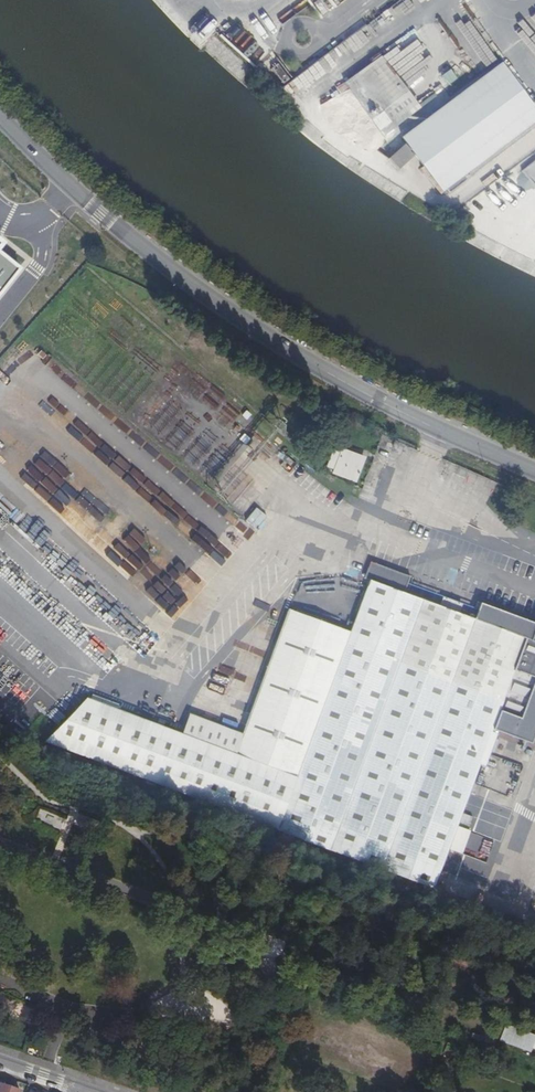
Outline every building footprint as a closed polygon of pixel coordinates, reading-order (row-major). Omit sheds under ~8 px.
[(345,81),(384,133),(421,109),(381,55),(364,67),(345,81)] [(534,125),(534,106),(503,63),(404,137),(408,144),(389,160),(399,169),(416,154),(445,193),(448,190),(451,194),(452,194),(470,181),(470,180),(467,176),(534,125)] [(281,72),(277,78),(280,80),(283,83),(287,77),(281,72)] [(523,171),(534,185),(534,161),(523,171)] [(22,260),(0,243),(0,287),(22,260)] [(184,566),(107,492),(92,507),(26,444),(6,465),(91,546),(93,544),(160,608),(188,579),(179,571),(184,566)] [(363,460),(352,456),(351,457),(341,453),(334,474),(355,482),(363,460)] [(244,520),(254,528),(265,516),(256,507),(244,520)] [(322,560),(324,554),(310,550),(309,556),(322,560)] [(51,553),(47,558),(60,568),(64,563),(51,553)] [(88,697),(48,741),(264,824),(278,829),(280,831),(434,887),(493,728),(532,743),(534,735),(534,622),(481,603),(475,619),(459,613),(441,606),(405,593),(411,577),(376,564),(369,568),(365,579),(370,581),(351,633),(288,610),(239,736),(304,761),(297,778),(181,733),(88,697)] [(444,598),(441,606),(459,613),(462,605),(444,598)] [(136,615),(126,621),(131,631),(142,626),(136,615)] [(239,736),(188,716),(181,733),(297,778),(304,761),(239,736)] [(498,1040),(531,1051),(534,1037),(534,1033),(503,1023),(498,1040)]
